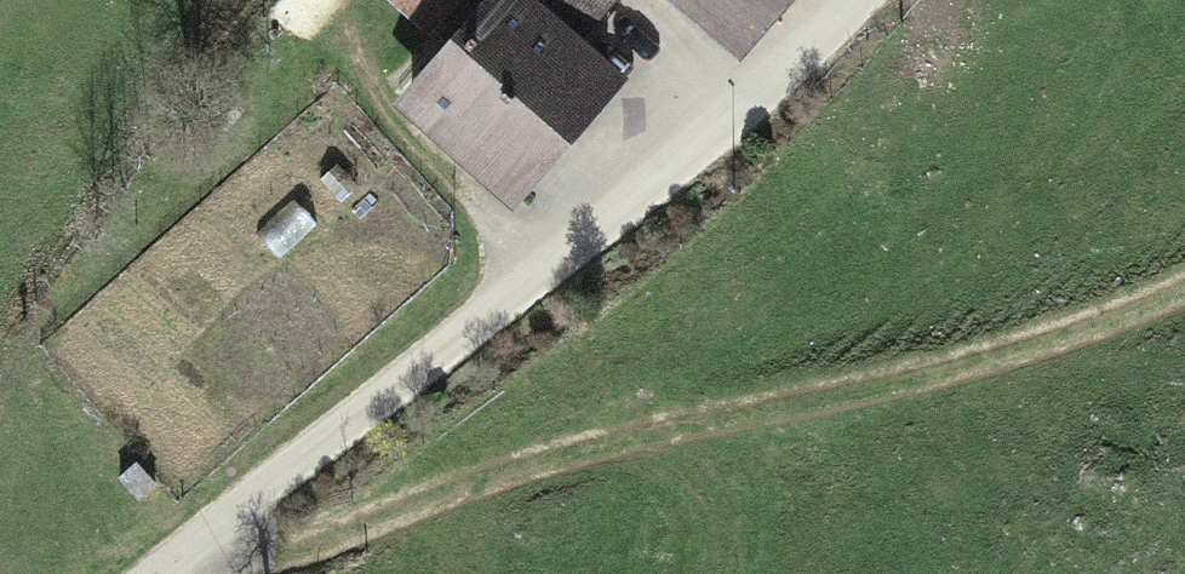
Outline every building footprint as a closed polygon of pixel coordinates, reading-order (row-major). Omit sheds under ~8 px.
[(523,0),(492,0),(395,103),(503,205),(615,87),(523,0)] [(738,62),(792,0),(666,0),(738,62)]
